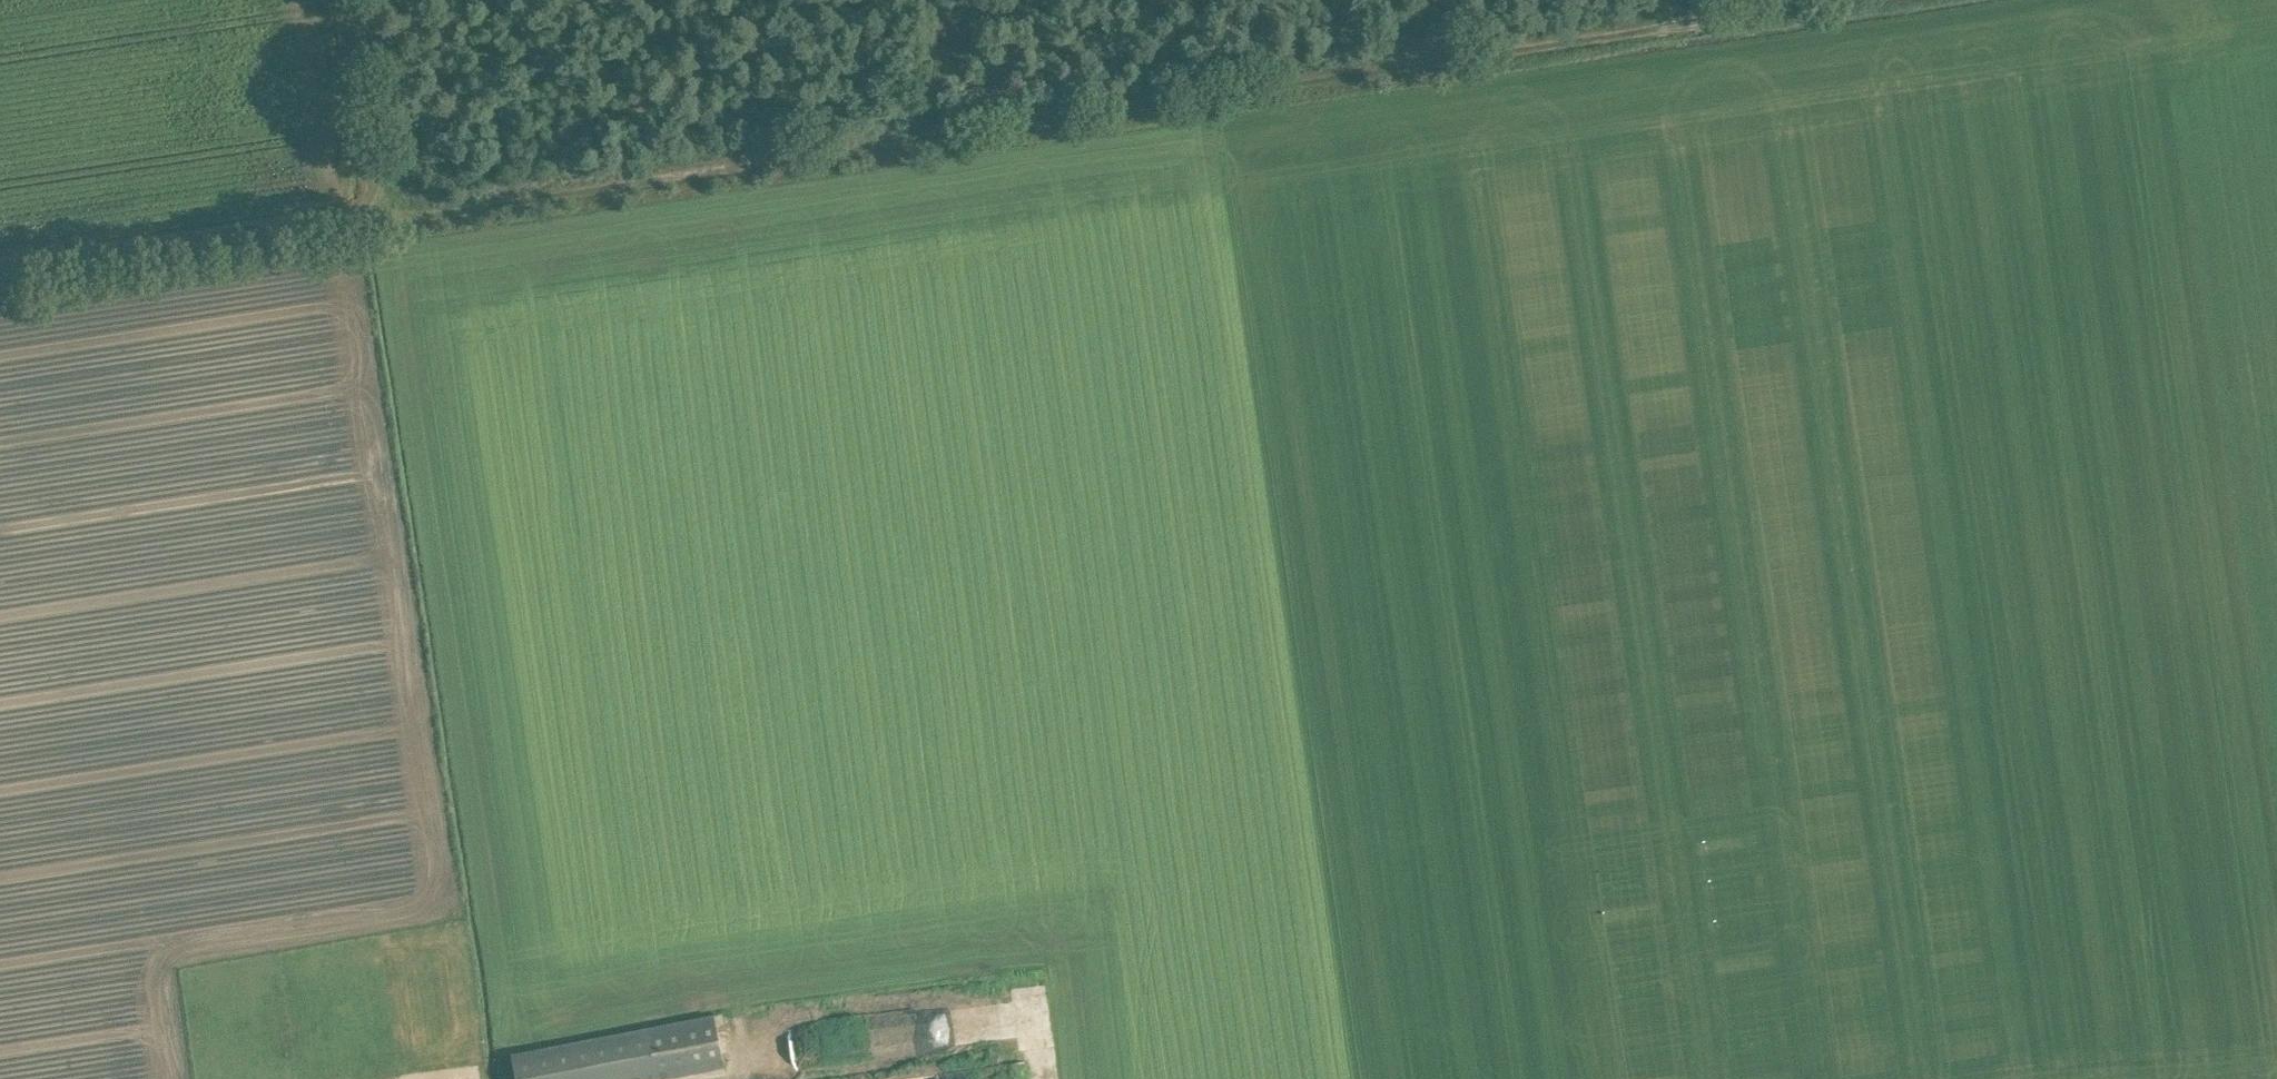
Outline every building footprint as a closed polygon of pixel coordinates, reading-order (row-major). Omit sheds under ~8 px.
[(517,1078),(665,1078),(725,1068),(715,1014),(512,1053),(517,1078)]
